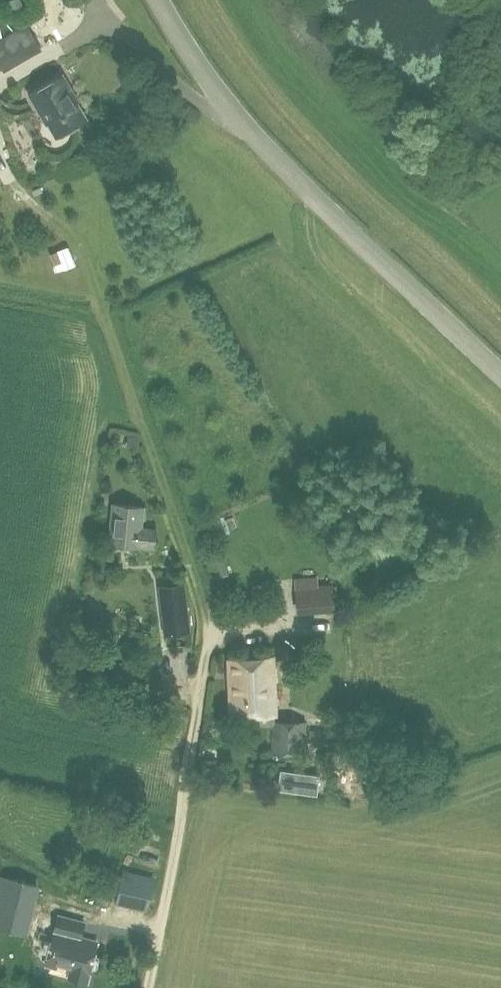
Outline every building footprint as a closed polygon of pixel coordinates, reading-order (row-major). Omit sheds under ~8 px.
[(21,0),(9,0),(13,9),(23,4),(21,0)] [(32,93),(49,122),(51,121),(59,136),(89,118),(75,95),(77,95),(65,74),(32,93)] [(146,505),(112,502),(108,544),(156,549),(158,528),(144,526),(146,505)] [(220,574),(228,572),(223,555),(215,557),(220,574)] [(297,613),(334,610),(332,583),(318,584),(318,575),(294,577),(297,613)] [(232,713),(276,710),(273,655),(229,658),(232,713)] [(305,721),(272,720),(271,753),(305,754),(305,721)] [(122,873),(115,903),(148,910),(155,881),(122,873)] [(21,894),(25,879),(0,874),(0,889),(21,894)] [(34,904),(7,897),(0,928),(27,934),(34,904)] [(71,971),(70,977),(88,982),(98,942),(81,938),(85,923),(58,916),(46,964),(71,971)]
